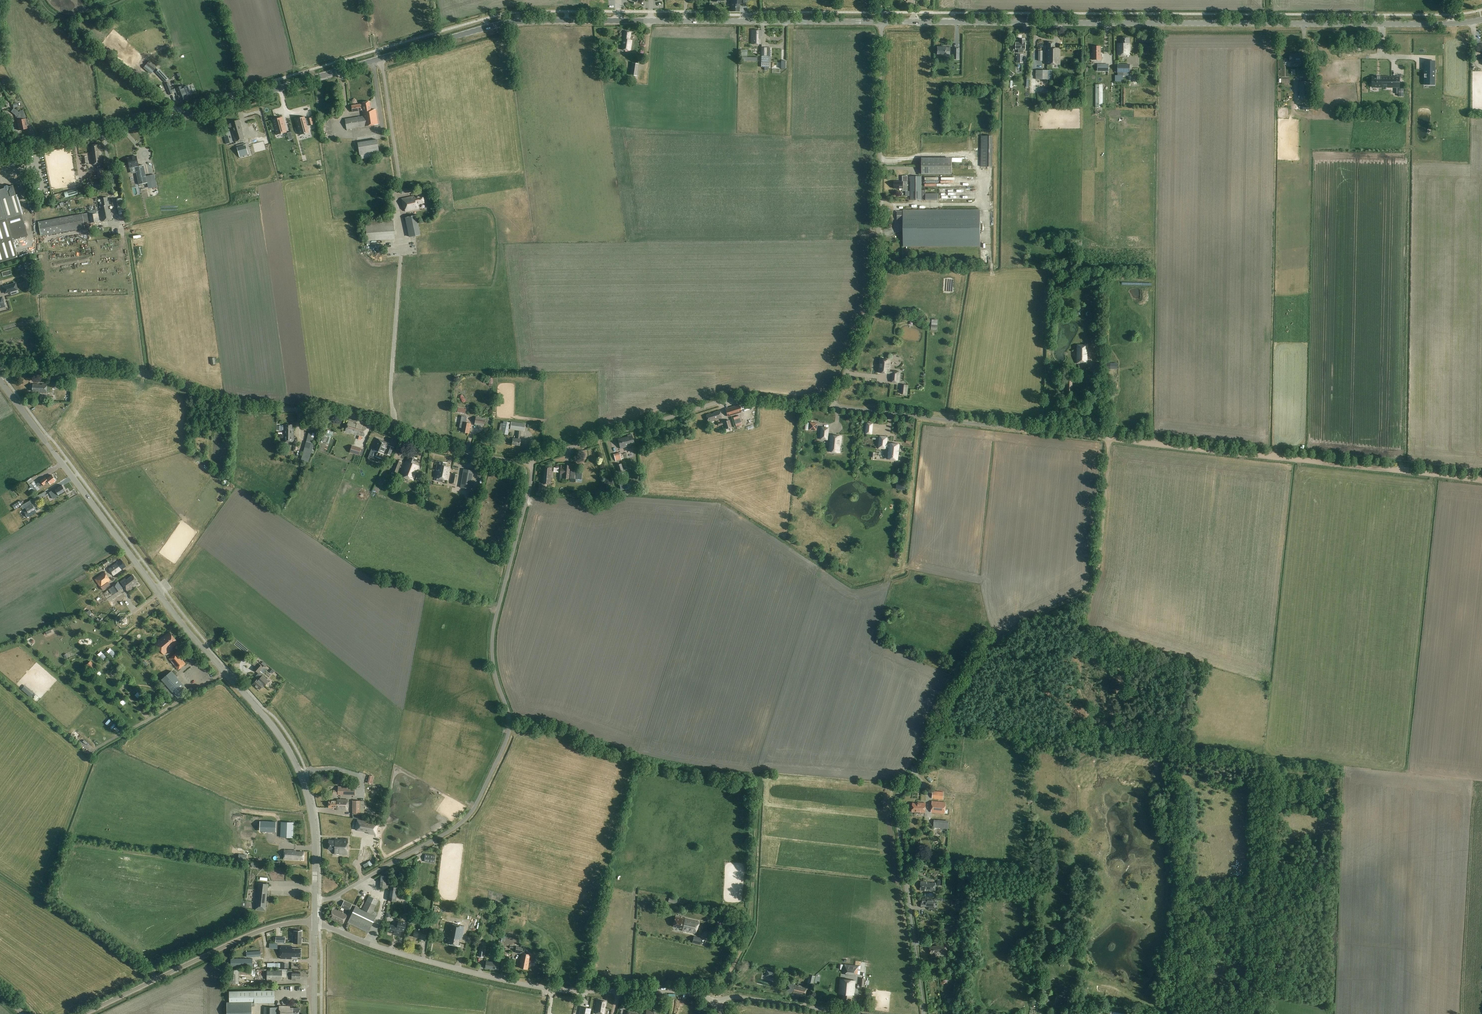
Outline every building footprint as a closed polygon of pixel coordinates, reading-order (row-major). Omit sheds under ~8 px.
[(740,12),(740,4),(743,4),(743,0),(730,0),(731,12),(740,12)] [(761,36),(762,30),(752,30),(751,44),(760,45),(760,36),(761,36)] [(630,40),(631,32),(625,31),(624,35),(623,35),(621,50),(631,51),(632,40),(630,40)] [(1130,55),(1130,38),(1121,38),(1121,44),(1117,44),(1117,55),(1130,55)] [(1026,49),(1026,42),(1025,42),(1025,39),(1020,39),(1020,42),(1016,42),(1016,44),(1015,44),(1014,45),(1014,46),(1014,47),(1015,48),(1016,48),(1016,49),(1019,49),(1018,53),(1023,53),(1023,49),(1026,49)] [(1060,65),(1060,48),(1056,48),(1056,43),(1048,43),(1047,51),(1047,65),(1060,65)] [(770,63),(770,48),(762,48),(761,63),(770,63)] [(1101,54),(1101,48),(1093,48),(1093,54),(1092,54),(1092,60),(1102,60),(1102,54),(1101,54)] [(776,54),(780,60),(785,56),(781,50),(776,54)] [(1293,65),(1299,65),(1299,62),(1303,62),(1303,54),(1297,54),(1290,54),(1290,62),(1293,62),(1293,65)] [(1341,58),(1341,77),(1350,77),(1350,58),(1341,58)] [(152,73),(157,67),(150,61),(144,67),(152,73)] [(1118,73),(1124,73),(1124,75),(1130,75),(1130,65),(1119,65),(1119,61),(1115,61),(1115,73),(1118,73)] [(1424,61),(1425,84),(1434,84),(1434,61),(1424,61)] [(630,75),(637,76),(638,64),(632,63),(630,75)] [(165,83),(169,79),(159,69),(156,72),(165,83)] [(1050,80),(1050,70),(1036,70),(1036,80),(1050,80)] [(1372,77),(1372,86),(1382,87),(1384,87),(1384,84),(1387,84),(1387,87),(1388,87),(1391,87),(1399,87),(1399,77),(1372,77)] [(164,83),(169,95),(172,94),(171,91),(168,82),(164,83)] [(184,86),(175,89),(176,93),(178,96),(179,95),(180,97),(179,97),(178,98),(179,100),(180,100),(181,100),(181,101),(182,100),(188,98),(187,97),(187,96),(191,95),(188,86),(184,87),(184,86)] [(371,110),(369,102),(362,103),(362,105),(360,106),(360,105),(351,106),(352,112),(362,111),(363,116),(345,119),(346,129),(377,125),(375,110),(371,110)] [(23,130),(20,115),(19,113),(14,109),(11,112),(16,115),(17,121),(16,121),(18,130),(23,130)] [(10,124),(15,121),(12,115),(7,117),(10,124)] [(305,116),(296,119),(300,135),(309,132),(307,125),(309,124),(309,126),(313,124),(311,118),(310,118),(309,118),(307,119),(308,119),(307,119),(306,120),(305,119),(305,118),(305,116)] [(282,117),(273,120),(277,135),(286,132),(282,117)] [(242,131),(239,121),(230,123),(230,124),(229,126),(229,128),(231,128),(235,142),(245,140),(243,131),(242,131)] [(993,167),(993,136),(981,136),(981,166),(993,167)] [(266,141),(269,160),(279,159),(276,140),(266,141)] [(382,140),(362,141),(363,155),(370,154),(370,156),(374,156),(374,152),(383,152),(382,140)] [(253,143),(256,163),(264,162),(261,142),(253,143)] [(101,157),(100,154),(102,153),(101,144),(91,146),(92,153),(90,154),(92,164),(103,163),(102,156),(101,157)] [(238,150),(237,150),(239,157),(240,157),(248,155),(246,148),(238,150)] [(139,167),(137,156),(127,158),(128,159),(126,159),(127,163),(128,163),(129,168),(135,167),(138,185),(146,183),(143,166),(139,167)] [(922,174),(952,175),(952,158),(922,158),(922,174)] [(922,200),(922,177),(911,176),(910,200),(922,200)] [(908,192),(908,182),(903,182),(894,182),(894,189),(903,189),(903,192),(908,192)] [(17,257),(12,240),(27,236),(25,230),(14,193),(19,192),(17,186),(13,188),(12,186),(0,190),(0,262),(17,257)] [(418,195),(401,199),(403,208),(404,207),(405,212),(418,209),(417,204),(424,203),(423,195),(418,196),(418,195)] [(108,209),(107,206),(109,206),(108,197),(101,198),(102,202),(99,202),(102,221),(112,219),(110,209),(108,209)] [(120,222),(126,221),(123,198),(117,199),(120,222)] [(87,213),(85,213),(83,214),(38,222),(41,236),(85,228),(84,223),(89,222),(89,223),(99,221),(98,210),(87,212),(87,213)] [(981,247),(981,210),(903,210),(903,212),(897,212),(897,220),(903,220),(903,247),(981,247)] [(405,218),(409,237),(420,235),(416,215),(405,218)] [(367,241),(395,239),(393,220),(365,223),(367,241)] [(15,283),(3,287),(5,293),(17,290),(15,283)] [(1088,363),(1088,344),(1077,344),(1077,363),(1088,363)] [(892,371),(890,370),(891,365),(890,365),(891,360),(880,358),(878,373),(890,374),(892,374),(891,382),(899,383),(900,371),(892,370),(892,371)] [(43,385),(39,385),(39,384),(34,384),(33,391),(40,391),(39,393),(47,393),(48,384),(43,384),(43,385)] [(739,405),(725,409),(728,417),(741,412),(739,405)] [(722,418),(720,410),(714,412),(714,414),(712,415),(711,413),(707,414),(707,415),(707,416),(709,422),(722,418)] [(484,426),(486,418),(476,416),(474,424),(484,426)] [(725,429),(732,427),(730,420),(723,422),(725,429)] [(508,431),(510,423),(503,421),(501,433),(508,435),(509,431),(508,431)] [(364,436),(367,427),(348,422),(346,430),(364,436)] [(469,433),(471,423),(464,422),(464,424),(461,423),(460,427),(463,428),(462,432),(469,433)] [(524,431),(525,424),(523,423),(511,422),(510,429),(524,431)] [(293,437),(294,437),(294,433),(293,433),(293,425),(284,425),(284,435),(288,435),(288,433),(292,433),(292,435),(293,435),(293,437)] [(831,437),(828,436),(829,428),(822,427),(821,439),(828,440),(828,439),(831,439),(830,451),(839,452),(840,445),(841,445),(841,436),(831,435),(831,437)] [(331,429),(328,436),(333,438),(336,432),(331,429)] [(520,439),(521,432),(517,431),(516,439),(513,438),(512,444),(520,446),(521,439),(520,439)] [(294,442),(294,437),(293,437),(293,435),(292,435),(292,433),(288,433),(288,435),(284,435),(284,441),(294,442)] [(620,449),(631,446),(630,444),(634,443),(632,434),(627,435),(628,437),(618,439),(620,449)] [(889,443),(887,443),(888,436),(879,435),(878,448),(887,449),(887,448),(889,448),(888,459),(898,460),(900,444),(889,443)] [(377,438),(372,449),(377,451),(375,455),(382,458),(383,455),(384,453),(385,453),(391,456),(394,448),(391,446),(389,451),(386,449),(387,449),(388,445),(389,443),(377,438)] [(306,441),(305,448),(311,450),(313,443),(306,441)] [(359,455),(361,448),(352,446),(350,452),(359,455)] [(311,450),(305,448),(302,457),(309,459),(311,450)] [(414,464),(417,458),(409,455),(407,461),(406,461),(401,475),(413,480),(419,465),(414,464)] [(396,474),(401,462),(396,460),(391,472),(396,474)] [(438,461),(435,477),(448,480),(450,467),(446,466),(447,463),(438,461)] [(571,466),(564,465),(564,468),(561,468),(560,479),(569,480),(571,466)] [(550,484),(552,467),(544,466),(544,468),(543,467),(541,483),(550,484)] [(471,489),(474,471),(463,469),(460,487),(471,489)] [(34,482),(29,486),(30,487),(28,489),(32,495),(40,489),(38,486),(43,483),(45,485),(47,483),(48,484),(50,482),(51,484),(56,480),(53,475),(48,479),(46,477),(36,484),(34,482)] [(626,479),(618,481),(621,490),(628,488),(626,479)] [(62,485),(49,492),(53,499),(59,496),(66,491),(62,485)] [(21,501),(13,506),(15,509),(23,504),(21,501)] [(27,517),(37,512),(32,503),(25,507),(27,510),(24,512),(27,517)] [(114,575),(127,566),(122,560),(109,569),(114,575)] [(101,588),(111,580),(104,572),(94,579),(101,588)] [(138,581),(134,575),(127,580),(126,578),(121,581),(128,591),(133,587),(132,586),(136,584),(136,583),(138,581)] [(114,594),(123,588),(118,581),(113,585),(113,586),(110,588),(114,594)] [(117,605),(128,597),(125,593),(114,600),(117,605)] [(156,644),(165,655),(179,643),(170,632),(156,644)] [(177,653),(169,659),(178,670),(185,664),(177,653)] [(264,675),(260,672),(264,668),(259,663),(254,669),(259,673),(255,676),(258,679),(253,684),(260,690),(263,686),(264,686),(266,684),(265,682),(267,679),(263,675),(264,675)] [(172,671),(162,680),(179,699),(189,690),(172,671)] [(354,796),(355,787),(338,787),(338,796),(354,796)] [(943,799),(944,792),(933,791),(932,799),(943,799)] [(348,799),(344,799),(344,800),(337,799),(337,801),(329,801),(329,807),(337,808),(337,809),(348,810),(348,799)] [(946,814),(947,803),(933,801),(931,812),(946,814)] [(917,813),(924,814),(924,813),(925,813),(926,803),(921,803),(913,802),(912,811),(917,812),(917,813)] [(948,829),(949,821),(934,819),(933,827),(948,829)] [(357,823),(356,830),(358,831),(369,833),(369,834),(372,835),(376,836),(379,824),(358,820),(357,823)] [(260,821),(259,830),(276,831),(276,822),(260,821)] [(293,838),(294,823),(281,822),(281,837),(293,838)] [(338,840),(338,839),(335,839),(335,840),(329,840),(329,850),(335,850),(335,854),(343,854),(343,850),(348,850),(348,839),(340,839),(340,840),(338,840)] [(267,841),(266,851),(281,851),(281,841),(267,841)] [(351,843),(351,852),(353,852),(353,856),(360,856),(360,843),(351,843)] [(304,860),(305,852),(297,852),(297,850),(285,850),(285,859),(300,860),(300,859),(304,860)] [(434,864),(435,855),(425,854),(424,862),(434,864)] [(381,875),(380,888),(389,889),(389,876),(381,875)] [(936,890),(936,883),(927,883),(927,881),(921,881),(921,891),(926,891),(926,890),(936,890)] [(256,910),(265,911),(268,884),(259,883),(256,910)] [(396,901),(398,887),(390,886),(388,900),(396,901)] [(677,904),(679,897),(670,895),(668,902),(677,904)] [(372,914),(378,900),(369,896),(362,910),(355,906),(348,922),(368,932),(376,916),(372,914)] [(935,907),(935,901),(942,902),(942,899),(935,898),(935,899),(923,899),(923,903),(921,903),(921,906),(930,907),(930,910),(938,910),(938,907),(935,907)] [(349,911),(352,904),(344,900),(341,907),(349,911)] [(343,923),(347,915),(333,908),(329,916),(343,923)] [(386,921),(396,922),(396,917),(389,917),(390,912),(387,912),(386,921)] [(699,920),(682,917),(682,918),(676,917),(673,927),(682,929),(682,931),(696,934),(699,920)] [(405,931),(407,922),(399,920),(398,926),(391,924),(389,932),(395,933),(395,934),(400,935),(402,930),(405,931)] [(459,945),(460,939),(463,937),(464,926),(449,924),(447,935),(448,935),(448,938),(449,938),(448,943),(459,945)] [(940,934),(954,932),(953,926),(950,926),(950,927),(940,929),(940,934)] [(419,929),(416,928),(416,927),(415,927),(414,937),(421,938),(421,939),(425,940),(427,928),(422,928),(422,929),(420,929),(420,928),(419,928),(419,929)] [(293,935),(292,943),(302,944),(302,931),(294,931),(294,935),(293,935)] [(700,945),(702,938),(694,936),(692,943),(700,945)] [(939,954),(948,953),(947,944),(937,945),(938,946),(930,947),(931,954),(932,954),(932,957),(936,956),(935,953),(939,953),(939,954)] [(301,958),(301,949),(293,949),(293,946),(281,946),(281,958),(292,959),(292,957),(301,958)] [(534,963),(535,957),(531,956),(531,955),(522,953),(523,950),(521,950),(516,949),(515,954),(522,955),(521,962),(522,962),(520,968),(528,970),(529,962),(534,963)] [(253,967),(253,958),(231,958),(231,967),(253,967)] [(500,963),(500,960),(495,959),(494,962),(486,961),(485,968),(499,970),(500,963)] [(856,974),(860,974),(861,966),(844,964),(843,972),(846,973),(845,976),(856,977),(856,974)] [(230,969),(229,984),(239,984),(239,969),(230,969)] [(278,970),(267,970),(267,980),(282,980),(282,977),(287,977),(287,978),(292,978),(292,979),(300,979),(300,973),(292,972),(292,971),(287,971),(287,969),(278,969),(278,970)] [(854,996),(856,981),(841,979),(839,994),(844,994),(843,1000),(852,1001),(853,996),(854,996)] [(805,997),(807,987),(790,983),(787,992),(793,993),(793,992),(796,993),(796,995),(805,997)] [(275,1003),(274,990),(229,991),(229,1002),(254,1002),(254,1003),(275,1003)] [(606,1002),(598,1000),(595,1013),(600,1013),(604,1013),(605,1009),(604,1009),(605,1006),(606,1002)] [(252,1002),(226,1003),(227,1013),(252,1013),(252,1002)]
